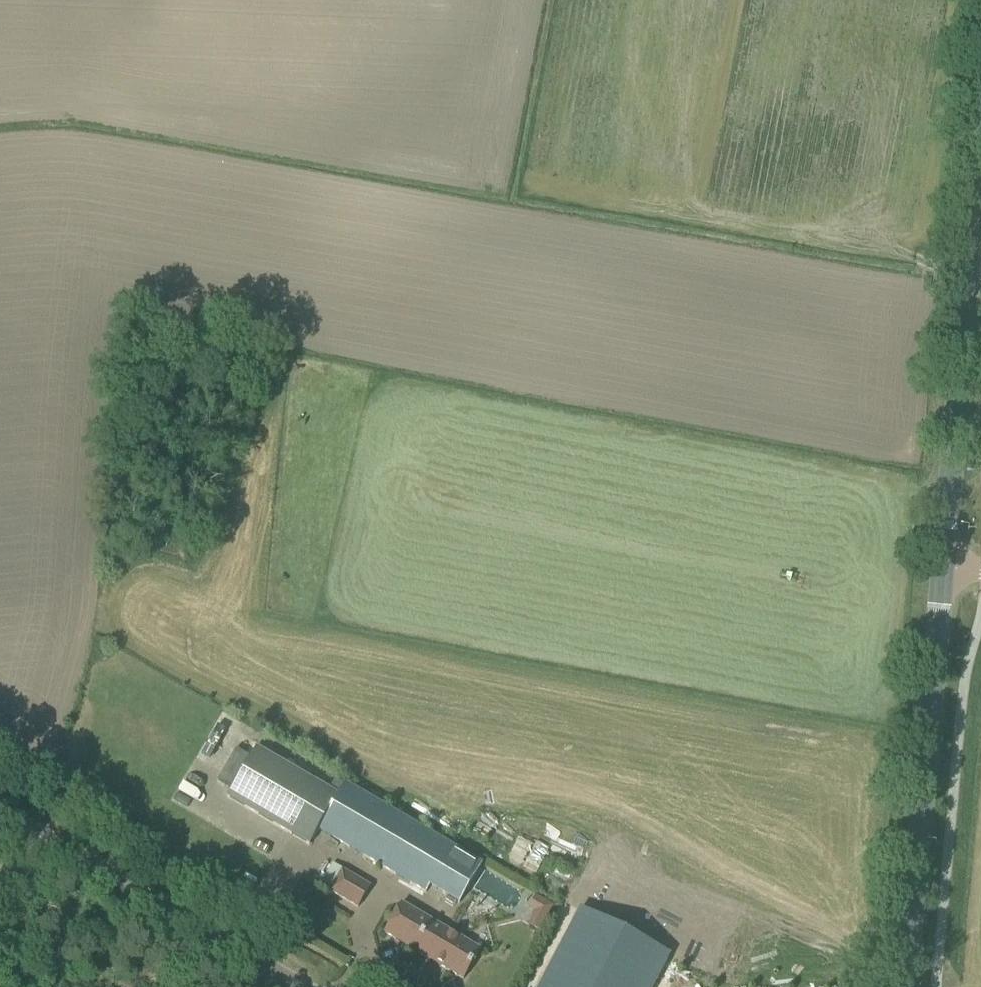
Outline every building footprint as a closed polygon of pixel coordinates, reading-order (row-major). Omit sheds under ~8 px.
[(251,757),(235,748),(217,780),(232,789),(227,798),(308,846),(317,830),(426,893),(429,886),(459,903),(482,864),(344,784),(337,795),(257,747),(251,757)] [(320,888),(362,908),(374,883),(331,863),(320,888)] [(384,933),(463,980),(480,950),(401,904),(384,933)] [(538,986),(651,986),(667,956),(578,910),(538,986)]
